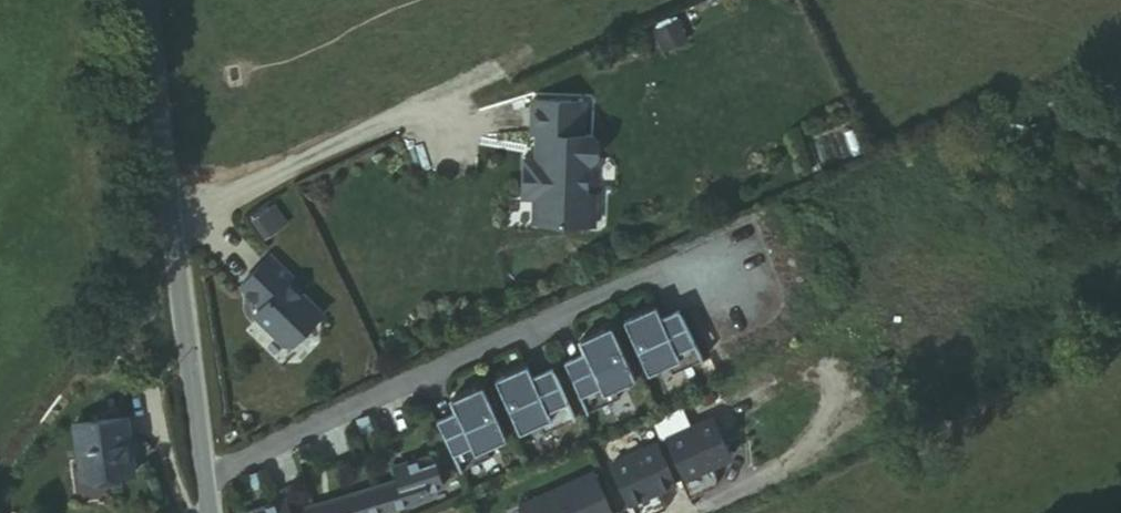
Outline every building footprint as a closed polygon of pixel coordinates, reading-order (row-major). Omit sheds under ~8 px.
[(589,102),(536,101),(535,135),(547,135),(546,161),(530,160),(529,200),(540,200),(539,224),(594,225),(595,194),(585,194),(586,163),(596,163),(602,158),(602,141),(597,135),(588,135),(589,102)] [(254,216),(263,233),(286,222),(277,204),(254,216)] [(295,352),(329,318),(296,285),(299,281),(276,259),(247,290),(268,311),(260,319),(295,352)] [(633,321),(657,374),(675,366),(679,375),(711,361),(688,310),(670,318),(665,307),(633,321)] [(573,362),(595,412),(628,398),(623,389),(644,380),(620,327),(588,341),(593,353),(573,362)] [(535,365),(504,379),(527,433),(547,424),(551,432),(583,418),(560,367),(540,376),(535,365)] [(444,419),(469,469),(498,456),(494,448),(514,438),(491,385),(459,399),(463,410),(444,419)] [(737,454),(717,414),(672,436),(692,476),(737,454)] [(114,420),(62,428),(70,485),(123,475),(114,420)] [(682,481),(663,441),(618,463),(637,502),(682,481)] [(437,496),(435,491),(450,486),(440,455),(402,467),(406,480),(300,512),(382,512),(437,496)] [(600,472),(528,507),(531,512),(620,512),(600,472)] [(248,512),(249,512),(295,512),(291,500),(248,512)]
